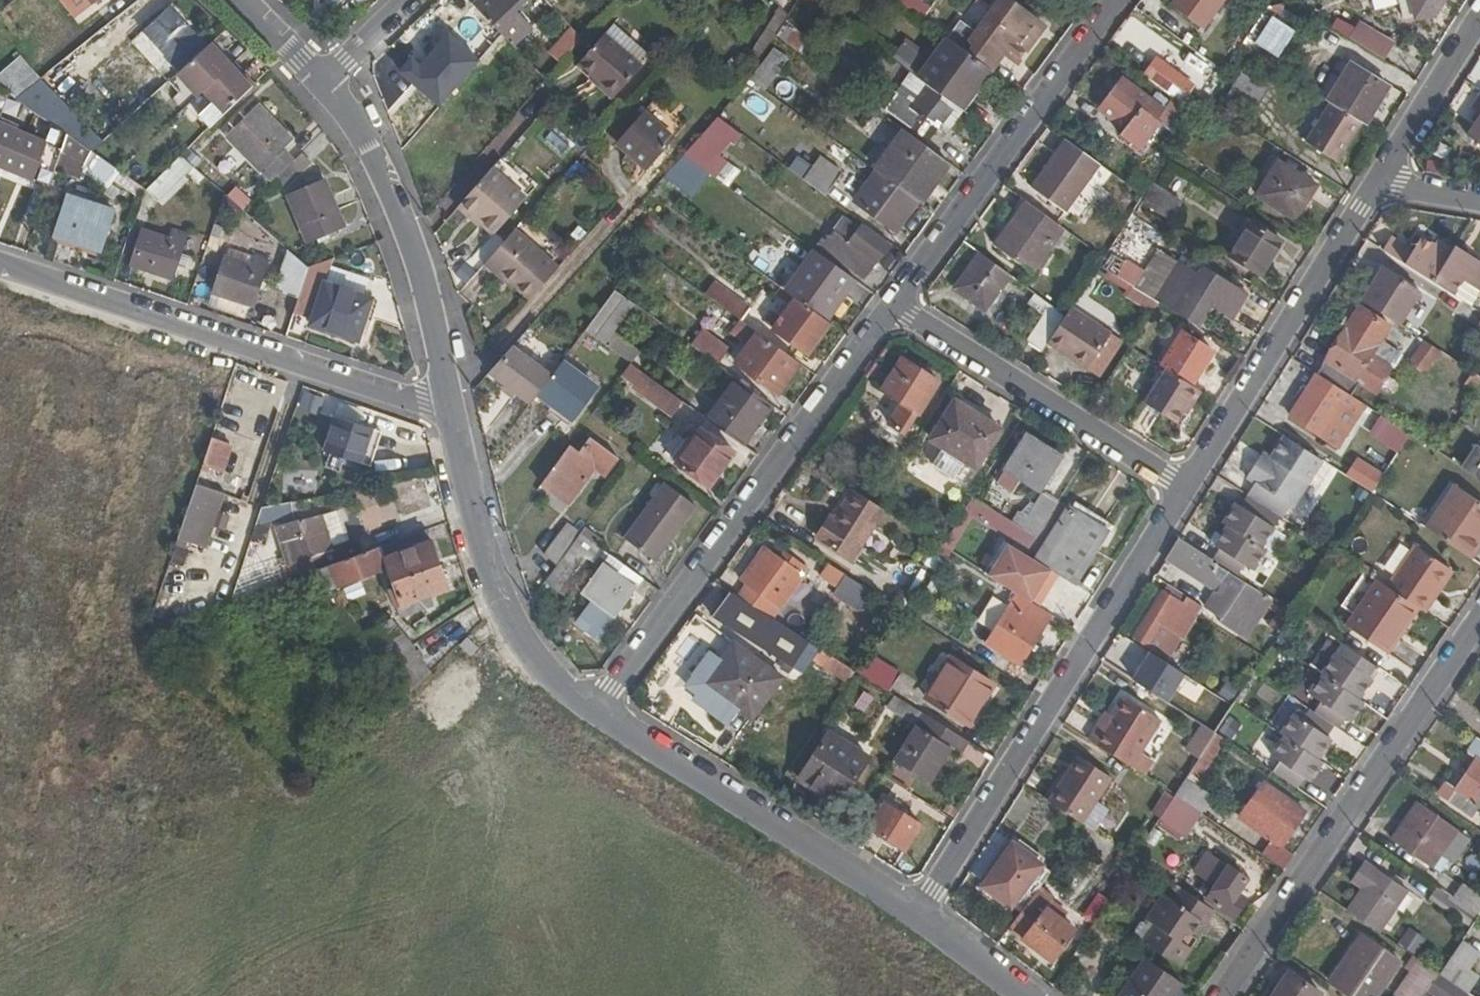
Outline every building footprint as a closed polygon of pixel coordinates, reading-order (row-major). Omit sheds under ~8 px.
[(512,47),(531,28),(515,11),(526,0),(482,0),(474,7),(512,47)] [(814,4),(809,0),(799,0),(788,17),(776,37),(806,59),(817,46),(797,31),(814,4)] [(966,27),(954,44),(963,50),(984,66),(991,72),(1004,54),(1015,62),(1042,25),(1009,0),(1001,0),(976,33),(966,27)] [(1173,5),(1203,27),(1223,0),(1177,0),(1173,5)] [(1372,11),(1400,6),(1399,0),(1370,0),(1372,11)] [(1403,20),(1415,17),(1410,0),(1399,0),(1400,6),(1403,20)] [(1415,17),(1415,18),(1436,15),(1445,0),(1410,0),(1415,17)] [(132,43),(170,83),(177,77),(208,48),(171,7),(132,43)] [(780,9),(750,57),(758,65),(769,47),(776,37),(788,17),(780,9)] [(378,57),(433,107),(475,61),(420,11),(378,57)] [(1289,27),(1263,11),(1246,37),(1277,56),(1283,45),(1280,42),(1289,27)] [(1200,81),(1210,63),(1127,18),(1117,37),(1151,55),(1140,75),(1184,99),(1196,79),(1200,81)] [(959,21),(946,39),(954,44),(966,27),(959,21)] [(605,35),(642,68),(651,57),(615,24),(605,35)] [(1425,67),(1353,24),(1345,36),(1417,81),(1425,67)] [(571,28),(535,72),(545,81),(581,39),(571,28)] [(605,35),(581,63),(595,76),(604,85),(601,89),(613,100),(642,68),(605,35)] [(906,48),(895,63),(910,74),(957,108),(975,84),(981,87),(992,72),(991,72),(984,66),(963,50),(954,44),(946,39),(927,64),(906,48)] [(215,106),(226,117),(253,91),(232,68),(210,45),(208,48),(177,77),(198,100),(204,94),(215,106)] [(787,58),(769,47),(758,65),(748,80),(765,92),(787,58)] [(15,94),(27,78),(0,58),(0,83),(15,94)] [(1350,64),(1327,102),(1366,125),(1388,88),(1350,64)] [(1268,89),(1241,73),(1227,97),(1253,113),(1268,89)] [(942,134),(959,110),(957,108),(910,74),(895,97),(898,100),(889,112),(928,138),(934,130),(942,134)] [(604,85),(595,76),(591,81),(601,89),(604,85)] [(1122,81),(1099,111),(1126,130),(1121,136),(1141,151),(1161,125),(1171,132),(1182,117),(1167,106),(1163,111),(1122,81)] [(1336,161),(1360,124),(1326,103),(1320,113),(1325,116),(1307,144),(1336,161)] [(215,106),(201,120),(211,131),(226,117),(215,106)] [(229,138),(273,184),(275,183),(301,157),(304,154),(259,108),(229,138)] [(1099,111),(1095,117),(1121,136),(1126,130),(1099,111)] [(649,166),(674,139),(644,113),(617,145),(629,156),(633,152),(649,166)] [(733,144),(740,134),(718,118),(683,156),(714,178),(726,162),(717,154),(728,140),(733,144)] [(1478,123),(1469,137),(1479,145),(1479,121),(1478,123)] [(50,188),(67,135),(52,125),(44,147),(0,132),(0,171),(50,188)] [(920,204),(949,164),(907,134),(878,174),(917,203),(920,204)] [(1065,212),(1099,166),(1067,142),(1032,189),(1065,212)] [(107,187),(117,170),(94,155),(83,172),(107,187)] [(301,157),(275,183),(284,193),(311,167),(301,157)] [(200,187),(207,180),(182,158),(147,192),(160,202),(186,176),(200,187)] [(812,181),(828,193),(843,172),(828,160),(812,181)] [(734,168),(726,162),(714,178),(722,185),(734,168)] [(1278,163),(1257,197),(1294,221),(1316,187),(1278,163)] [(462,203),(484,222),(497,233),(528,198),(493,167),(462,203)] [(895,234),(917,203),(878,174),(875,172),(853,202),(895,234)] [(343,227),(326,185),(290,199),(307,242),(343,227)] [(1172,223),(1184,203),(1156,185),(1143,205),(1172,223)] [(241,216),(247,195),(227,189),(220,209),(241,216)] [(67,199),(55,236),(101,251),(113,213),(67,199)] [(484,222),(462,203),(459,207),(481,226),(484,222)] [(1033,275),(1065,232),(1030,206),(998,250),(1033,275)] [(821,248),(863,279),(887,246),(846,216),(821,248)] [(1252,223),(1231,259),(1261,277),(1283,243),(1252,223)] [(169,242),(143,234),(132,268),(174,281),(188,236),(173,231),(169,242)] [(499,272),(516,287),(531,300),(557,271),(514,232),(484,265),(496,276),(499,272)] [(1386,251),(1456,295),(1465,281),(1479,290),(1479,259),(1460,245),(1457,248),(1441,239),(1437,244),(1425,236),(1416,249),(1395,237),(1386,251)] [(766,277),(783,286),(804,247),(787,238),(766,277)] [(826,322),(856,281),(814,251),(784,292),(795,300),(826,322)] [(985,312),(1011,277),(980,255),(954,290),(985,312)] [(1114,256),(1105,271),(1131,287),(1137,291),(1146,277),(1114,256)] [(251,270),(225,262),(214,294),(254,307),(268,264),(253,260),(251,270)] [(319,285),(324,264),(308,269),(305,280),(311,282),(319,285)] [(1180,266),(1157,304),(1199,330),(1212,309),(1233,322),(1248,297),(1205,270),(1199,278),(1180,266)] [(1363,301),(1400,324),(1421,291),(1384,267),(1376,281),(1381,284),(1377,291),(1372,287),(1363,301)] [(499,272),(496,276),(513,291),(516,287),(499,272)] [(306,300),(311,282),(305,280),(299,297),(306,300)] [(1479,296),(1479,290),(1465,281),(1456,295),(1473,306),(1479,296)] [(713,282),(704,295),(739,321),(749,307),(713,282)] [(325,285),(312,327),(359,342),(373,301),(325,285)] [(1125,297),(1151,313),(1157,304),(1137,291),(1131,287),(1125,297)] [(603,344),(631,305),(614,292),(585,331),(603,344)] [(1028,342),(1041,352),(1046,344),(1065,316),(1035,295),(1028,304),(1046,316),(1028,342)] [(795,300),(781,318),(772,330),(806,354),(829,324),(826,322),(795,300)] [(1361,306),(1318,374),(1350,394),(1352,395),(1360,382),(1358,380),(1373,358),(1383,342),(1393,327),(1361,306)] [(1046,344),(1086,370),(1110,334),(1070,308),(1065,316),(1046,344)] [(772,330),(781,318),(773,312),(765,324),(772,330)] [(778,391),(798,364),(758,334),(739,321),(730,333),(749,347),(738,362),(778,391)] [(627,361),(636,349),(612,333),(604,345),(627,361)] [(1211,352),(1182,334),(1161,368),(1164,369),(1191,385),(1211,352)] [(702,335),(693,349),(715,366),(725,352),(702,335)] [(1421,339),(1405,363),(1424,376),(1440,351),(1421,339)] [(1394,349),(1383,342),(1373,358),(1383,365),(1394,349)] [(551,375),(512,346),(495,366),(489,372),(531,403),(537,395),(551,375)] [(1373,358),(1358,380),(1360,382),(1375,392),(1390,370),(1383,365),(1373,358)] [(918,415),(938,383),(901,359),(881,392),(903,406),(892,424),(906,433),(918,415)] [(597,388),(561,362),(551,375),(537,395),(573,420),(597,388)] [(671,417),(682,403),(666,391),(630,364),(620,377),(632,386),(630,387),(671,417)] [(1202,391),(1191,385),(1164,369),(1143,404),(1177,424),(1183,414),(1186,416),(1202,391)] [(1477,394),(1479,385),(1479,376),(1468,372),(1462,388),(1477,394)] [(1324,435),(1350,394),(1318,374),(1292,415),(1324,435)] [(736,443),(766,402),(738,382),(708,423),(736,443)] [(883,420),(891,404),(871,394),(863,410),(883,420)] [(942,447),(966,462),(975,467),(999,429),(956,403),(932,441),(942,447)] [(591,417),(602,425),(607,418),(596,410),(591,417)] [(1377,416),(1366,435),(1397,453),(1408,433),(1377,416)] [(361,464),(374,431),(335,418),(323,452),(361,464)] [(703,429),(676,466),(708,488),(735,452),(703,429)] [(1257,485),(1250,497),(1284,519),(1292,506),(1296,509),(1326,463),(1286,438),(1273,457),(1267,466),(1260,461),(1248,480),(1257,485)] [(230,445),(211,439),(202,467),(221,473),(230,445)] [(1026,439),(1007,468),(1040,488),(1059,459),(1026,439)] [(580,455),(568,447),(540,485),(568,505),(594,470),(604,477),(617,460),(590,440),(580,455)] [(966,462),(942,447),(930,465),(953,480),(966,462)] [(1267,466),(1273,457),(1266,452),(1260,461),(1267,466)] [(1384,477),(1359,461),(1348,477),(1373,493),(1384,477)] [(202,467),(195,488),(223,499),(228,482),(223,480),(224,474),(223,474),(221,473),(202,467)] [(664,484),(624,540),(655,562),(695,506),(664,484)] [(1456,486),(1427,529),(1468,557),(1479,540),(1479,502),(1456,486)] [(1349,497),(1362,506),(1369,495),(1356,487),(1349,497)] [(832,519),(819,540),(852,561),(884,510),(876,505),(855,491),(836,521),(832,519)] [(1019,512),(1012,523),(1036,538),(1057,504),(1041,495),(1028,517),(1019,512)] [(1221,550),(1214,560),(1249,582),(1269,551),(1264,547),(1284,519),(1250,497),(1243,507),(1237,502),(1225,523),(1229,526),(1217,545),(1221,550)] [(1004,537),(1012,523),(973,498),(964,512),(1004,537)] [(1103,527),(1106,522),(1071,501),(1032,563),(1067,584),(1100,532),(1103,527)] [(261,508),(256,526),(284,520),(281,505),(261,508)] [(343,512),(324,518),(333,544),(352,539),(343,512)] [(300,561),(304,575),(317,570),(357,555),(352,539),(333,544),(324,518),(323,515),(276,529),(287,566),(300,561)] [(819,540),(832,519),(827,516),(814,538),(819,540)] [(567,524),(560,534),(571,542),(578,533),(567,524)] [(592,543),(597,547),(602,540),(583,526),(578,533),(592,543)] [(1103,527),(1100,532),(1067,584),(1074,588),(1110,531),(1103,527)] [(451,590),(429,528),(376,548),(385,572),(399,610),(426,600),(431,598),(451,590)] [(584,553),(592,543),(578,533),(571,542),(556,564),(542,582),(555,592),(584,553)] [(545,555),(556,564),(571,542),(560,534),(545,555)] [(1470,559),(1479,545),(1479,540),(1468,557),(1470,559)] [(1166,559),(1188,573),(1199,556),(1177,542),(1166,559)] [(602,567),(633,589),(640,580),(597,547),(592,543),(584,553),(602,567)] [(922,569),(935,577),(950,552),(942,547),(938,545),(922,569)] [(1428,614),(1436,600),(1431,597),(1449,568),(1415,546),(1389,588),(1417,607),(1423,611),(1428,614)] [(317,570),(326,593),(339,589),(385,572),(376,548),(357,555),(317,570)] [(762,549),(741,582),(762,596),(781,608),(802,574),(799,573),(805,565),(790,557),(785,564),(762,549)] [(1218,592),(1208,611),(1220,618),(1237,629),(1259,594),(1199,556),(1188,573),(1218,592)] [(837,588),(845,576),(827,565),(819,577),(837,588)] [(633,589),(602,567),(583,594),(614,616),(633,589)] [(1431,597),(1436,600),(1455,572),(1449,568),(1431,597)] [(762,596),(741,582),(732,595),(754,608),(762,596)] [(1391,657),(1401,643),(1396,639),(1417,607),(1389,588),(1380,582),(1350,627),(1391,657)] [(1168,585),(1163,593),(1183,605),(1188,598),(1168,585)] [(345,640),(360,634),(343,592),(340,592),(339,589),(326,593),(345,640)] [(712,616),(793,667),(808,642),(754,608),(732,595),(728,592),(712,616)] [(1163,593),(1129,647),(1148,660),(1154,650),(1183,605),(1163,593)] [(1052,617),(1015,594),(990,633),(983,643),(992,649),(1021,666),(1052,617)] [(434,607),(431,598),(426,600),(429,609),(434,607)] [(1183,605),(1154,650),(1167,659),(1182,636),(1185,638),(1198,616),(1203,608),(1188,598),(1183,605)] [(429,609),(426,600),(399,610),(402,619),(429,609)] [(1396,639),(1401,643),(1423,611),(1417,607),(1396,639)] [(432,618),(429,609),(402,619),(407,627),(432,618)] [(1234,633),(1237,629),(1220,618),(1217,622),(1234,633)] [(402,700),(430,673),(412,646),(392,619),(360,634),(373,657),(402,700)] [(734,644),(721,661),(704,685),(738,711),(751,720),(781,679),(734,644)] [(1372,678),(1378,668),(1345,645),(1304,706),(1313,712),(1336,728),(1341,731),(1348,721),(1353,723),(1367,704),(1363,701),(1376,681),(1372,678)] [(807,657),(844,681),(851,669),(814,646),(807,657)] [(704,685),(721,661),(710,654),(686,687),(730,721),(738,711),(704,685)] [(897,674),(867,655),(856,672),(886,691),(897,674)] [(952,659),(927,700),(967,725),(992,685),(952,659)] [(1214,688),(1193,719),(1204,726),(1216,734),(1222,723),(1236,703),(1214,688)] [(1101,729),(1094,725),(1086,738),(1141,774),(1150,760),(1137,752),(1157,721),(1121,698),(1109,717),(1101,729)] [(890,711),(914,727),(922,714),(898,699),(890,711)] [(1102,712),(1094,725),(1101,729),(1109,717),(1102,712)] [(1282,762),(1274,774),(1300,791),(1307,780),(1312,784),(1325,765),(1321,761),(1334,741),(1330,738),(1336,728),(1313,712),(1306,721),(1296,714),(1281,735),(1285,738),(1273,756),(1282,762)] [(961,756),(969,743),(922,714),(914,727),(893,761),(929,783),(950,749),(961,756)] [(1216,734),(1223,739),(1230,728),(1222,723),(1216,734)] [(1187,751),(1199,759),(1216,734),(1204,726),(1187,751)] [(816,789),(839,804),(869,759),(827,732),(797,777),(816,789)] [(1196,787),(1227,741),(1223,739),(1216,734),(1199,759),(1175,795),(1199,812),(1202,814),(1213,798),(1196,787)] [(1476,737),(1466,753),(1474,759),(1455,788),(1446,801),(1471,818),(1479,808),(1479,809),(1479,740),(1476,737)] [(1451,784),(1469,759),(1461,753),(1443,778),(1451,784)] [(1076,755),(1048,801),(1080,821),(1108,776),(1076,755)] [(1437,795),(1446,801),(1455,788),(1445,782),(1437,795)] [(1272,841),(1262,855),(1285,871),(1294,857),(1282,848),(1305,813),(1264,784),(1257,796),(1250,791),(1243,801),(1249,805),(1239,819),(1272,841)] [(839,804),(816,789),(812,794),(836,808),(839,804)] [(1168,791),(1152,814),(1159,819),(1175,795),(1168,791)] [(1159,819),(1183,836),(1199,812),(1175,795),(1159,819)] [(884,803),(868,829),(904,851),(920,826),(884,803)] [(1439,855),(1456,830),(1417,804),(1392,841),(1430,867),(1439,855)] [(1456,830),(1439,855),(1452,864),(1470,840),(1456,830)] [(1013,846),(983,886),(1011,907),(1042,867),(1013,846)] [(1207,855),(1194,875),(1215,889),(1229,869),(1207,855)] [(1349,883),(1361,891),(1375,871),(1362,862),(1349,883)] [(1215,889),(1207,901),(1234,918),(1247,900),(1237,894),(1246,881),(1229,869),(1215,889)] [(1361,891),(1348,912),(1379,933),(1407,892),(1375,871),(1361,891)] [(1176,894),(1181,887),(1171,881),(1166,887),(1176,894)] [(1452,897),(1479,916),(1479,915),(1479,896),(1461,883),(1452,897)] [(1054,898),(1040,887),(1008,929),(1050,960),(1074,931),(1046,910),(1054,898)] [(1181,887),(1176,894),(1172,901),(1162,893),(1145,918),(1155,925),(1143,942),(1177,965),(1196,939),(1190,935),(1199,923),(1203,925),(1214,910),(1181,887)] [(1432,901),(1471,927),(1479,916),(1452,897),(1440,889),(1432,901)] [(1397,940),(1410,955),(1425,942),(1412,927),(1397,940)] [(1329,982),(1350,995),(1377,995),(1400,963),(1361,936),(1329,982)] [(1479,954),(1461,941),(1439,974),(1467,993),(1477,977),(1467,970),(1479,954)] [(1181,983),(1146,959),(1121,995),(1172,995),(1181,983)] [(1400,990),(1409,995),(1424,995),(1428,991),(1439,974),(1420,961),(1400,990)] [(1272,995),(1318,995),(1319,995),(1287,974),(1272,995)] [(1468,994),(1467,993),(1439,974),(1428,991),(1436,995),(1467,995),(1468,994)]
